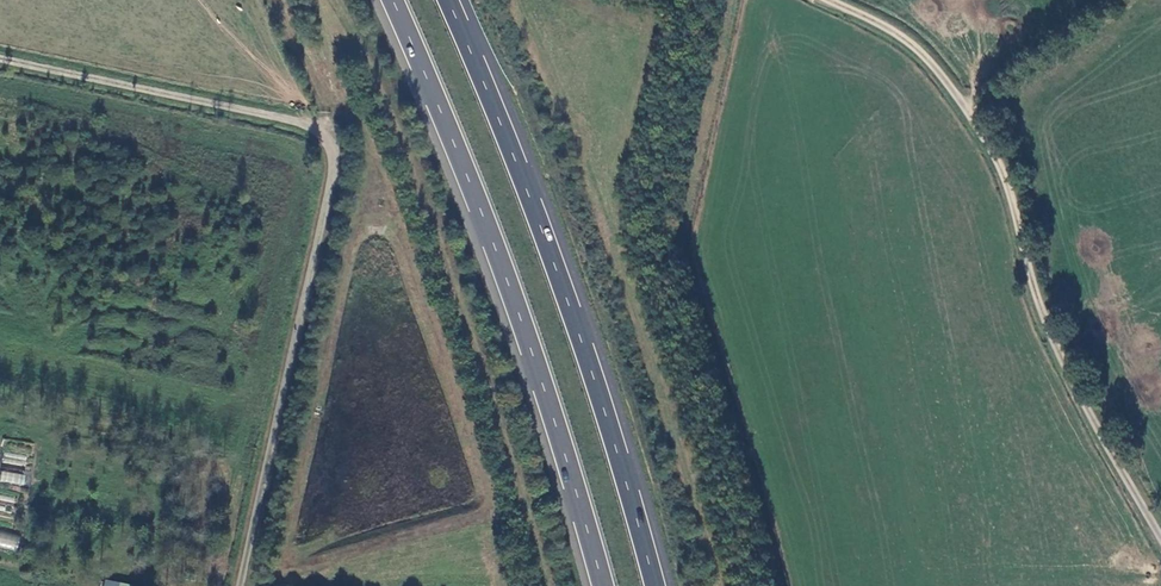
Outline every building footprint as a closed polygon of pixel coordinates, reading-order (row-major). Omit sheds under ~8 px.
[(0,475),(0,482),(24,484),(25,473),(0,471),(0,475)] [(20,535),(0,531),(0,547),(17,550),(20,535)]
